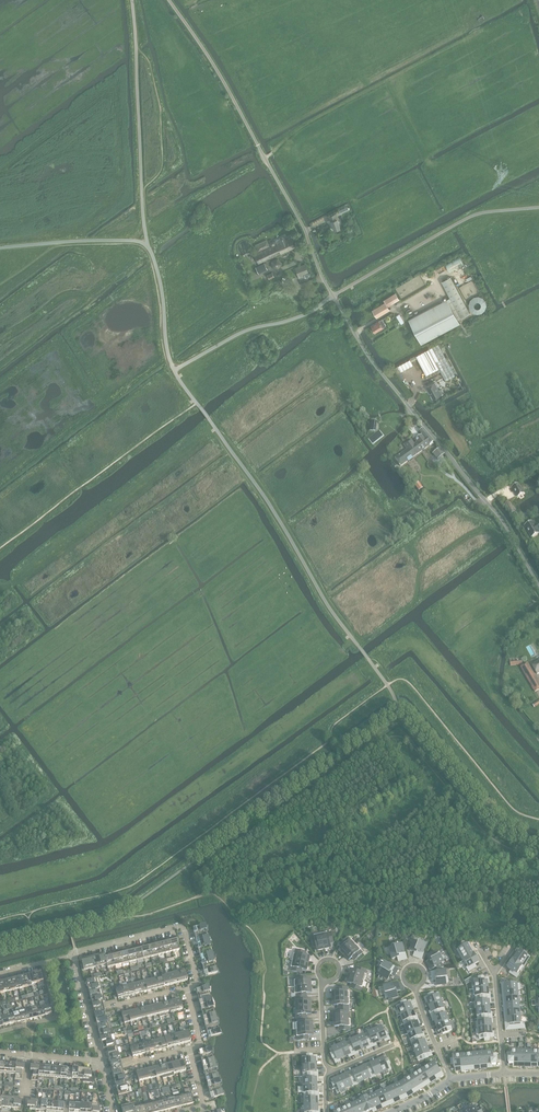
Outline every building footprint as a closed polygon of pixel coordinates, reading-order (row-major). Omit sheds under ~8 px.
[(330,221),(333,230),(340,228),(337,219),(338,219),(336,213),(328,216),(329,219),(330,221)] [(254,255),(258,264),(296,246),(291,237),(286,239),(284,237),(275,241),(277,244),(254,255)] [(267,240),(256,246),(259,251),(270,246),(267,240)] [(252,250),(252,248),(252,247),(252,246),(251,245),(250,244),(249,243),(247,242),(246,242),(245,242),(243,242),(241,244),(240,246),(239,247),(239,248),(240,250),(240,251),(241,253),(243,254),(244,255),(245,255),(247,255),(248,254),(249,254),(250,253),(251,252),(252,251),(252,250)] [(445,265),(450,272),(464,264),(460,257),(445,265)] [(264,263),(255,267),(258,274),(267,269),(264,263)] [(295,268),(298,276),(308,272),(305,264),(295,268)] [(442,281),(461,318),(470,313),(451,277),(442,281)] [(472,280),(460,287),(467,300),(474,296),(471,292),(467,294),(466,291),(472,287),(476,293),(478,292),(472,280)] [(372,310),(377,317),(390,310),(388,307),(399,300),(395,293),(384,300),(385,302),(372,310)] [(477,315),(488,307),(479,295),(468,303),(477,315)] [(409,320),(421,344),(460,323),(447,299),(409,320)] [(371,326),(375,332),(380,329),(380,330),(383,328),(382,328),(386,326),(382,319),(379,321),(379,320),(375,323),(371,326)] [(439,368),(446,380),(455,375),(439,344),(416,356),(426,375),(439,368)] [(395,368),(398,373),(401,372),(413,365),(410,359),(395,368)] [(427,387),(433,399),(441,394),(443,393),(443,392),(442,390),(441,389),(439,391),(435,382),(426,387),(427,387)] [(397,457),(395,458),(400,467),(408,461),(407,459),(411,456),(413,458),(430,446),(434,442),(423,428),(420,431),(422,435),(415,440),(417,443),(415,444),(411,439),(404,445),(405,447),(407,449),(397,457)] [(445,454),(440,448),(433,454),(438,459),(445,454)] [(414,483),(419,489),(423,486),(419,480),(414,483)] [(512,487),(518,497),(524,493),(518,484),(512,487)] [(505,503),(511,513),(514,511),(508,501),(505,503)] [(532,537),(538,533),(538,531),(538,527),(537,524),(535,526),(532,522),(525,526),(532,537)] [(528,663),(521,667),(535,692),(536,692),(538,690),(538,682),(528,663)] [(193,928),(195,936),(207,933),(205,925),(193,928)] [(323,946),(324,949),(331,948),(329,940),(333,939),(331,932),(327,933),(327,932),(321,934),(321,937),(323,946)] [(207,933),(195,936),(197,944),(209,941),(207,933)] [(321,937),(321,934),(314,935),(314,936),(311,937),(312,944),(316,943),(318,951),(324,949),(323,946),(321,937)] [(170,941),(173,952),(180,950),(176,936),(173,937),(174,940),(170,941)] [(340,951),(344,956),(347,953),(354,947),(356,945),(352,940),(351,940),(348,938),(343,942),(346,945),(340,951)] [(173,952),(170,941),(166,942),(165,939),(162,940),(165,953),(173,952)] [(156,945),(158,955),(165,953),(162,940),(159,940),(160,944),(156,945)] [(197,944),(199,952),(211,949),(209,941),(197,944)] [(417,952),(423,954),(426,946),(420,944),(420,942),(416,941),(416,943),(414,942),(410,951),(412,952),(416,953),(417,952)] [(147,943),(151,957),(158,955),(156,945),(152,946),(151,942),(147,943)] [(470,942),(469,943),(475,954),(479,960),(480,960),(470,942)] [(141,949),(144,959),(151,957),(147,943),(144,944),(145,948),(141,949)] [(457,950),(463,961),(475,954),(469,943),(466,945),(467,946),(460,949),(459,948),(457,950)] [(347,953),(344,956),(349,961),(355,955),(358,958),(363,953),(360,950),(361,950),(356,945),(354,947),(347,953)] [(405,954),(402,945),(396,947),(396,946),(392,948),(392,950),(390,950),(391,954),(393,959),(395,959),(399,957),(399,956),(405,954)] [(133,947),(136,961),(144,959),(141,949),(137,950),(136,946),(133,947)] [(131,951),(127,952),(129,963),(136,961),(133,947),(130,948),(131,951)] [(199,952),(201,960),(213,957),(211,949),(199,952)] [(119,951),(122,964),(129,963),(127,952),(123,953),(122,950),(119,951)] [(305,963),(308,964),(310,957),(302,956),(302,952),(296,950),(295,954),(294,954),(293,960),(296,961),(305,963)] [(513,960),(523,968),(530,958),(530,957),(528,955),(527,956),(521,952),(521,951),(519,950),(516,954),(518,955),(517,957),(518,958),(515,962),(513,960)] [(116,955),(112,956),(115,966),(122,964),(119,951),(115,951),(116,955)] [(433,961),(435,967),(444,963),(441,957),(441,956),(439,953),(437,954),(436,952),(428,956),(429,958),(431,962),(433,961)] [(115,966),(112,956),(108,957),(107,953),(104,954),(107,965),(108,968),(115,966)] [(104,954),(98,955),(101,966),(107,965),(104,954)] [(475,954),(463,961),(465,965),(467,964),(469,967),(467,968),(469,972),(476,967),(475,964),(478,963),(477,961),(478,961),(479,960),(475,954)] [(93,957),(95,968),(101,966),(98,955),(93,957)] [(95,968),(93,957),(87,958),(90,969),(95,968)] [(213,957),(201,960),(203,968),(215,965),(213,957)] [(90,969),(87,958),(81,960),(82,964),(80,965),(82,971),(90,969)] [(296,961),(293,960),(291,967),(292,967),(291,971),(298,972),(299,969),(307,971),(308,964),(305,963),(296,961)] [(523,968),(513,960),(512,962),(511,961),(508,966),(509,966),(510,967),(509,968),(512,970),(510,973),(517,978),(519,975),(517,974),(518,973),(519,971),(521,972),(523,968)] [(390,973),(393,968),(385,963),(382,969),(381,968),(379,972),(381,973),(380,975),(383,977),(388,980),(389,977),(391,974),(390,973)] [(215,965),(203,968),(205,976),(217,973),(215,965)] [(179,972),(181,983),(188,981),(185,970),(180,971),(179,969),(177,969),(178,972),(179,972)] [(361,980),(365,981),(367,975),(366,975),(367,971),(360,969),(359,973),(351,970),(349,977),(353,978),(361,980)] [(436,979),(437,986),(446,985),(446,983),(448,982),(448,978),(447,978),(446,972),(444,972),(443,969),(438,970),(438,973),(437,973),(438,979),(436,979)] [(34,972),(37,983),(43,981),(41,971),(34,972)] [(165,972),(166,975),(167,975),(170,985),(176,984),(173,973),(169,974),(168,971),(165,972)] [(34,972),(28,974),(31,986),(32,986),(31,984),(37,983),(34,972)] [(179,972),(178,972),(173,973),(176,984),(181,983),(179,972)] [(23,977),(25,987),(31,986),(28,974),(28,975),(23,977)] [(162,977),(164,987),(170,985),(167,975),(166,975),(161,976),(162,977)] [(154,976),(155,979),(156,979),(159,988),(164,987),(162,977),(157,978),(157,976),(154,976)] [(295,980),(295,987),(298,987),(308,987),(311,987),(311,980),(302,980),(302,976),(295,977),(295,980)] [(17,978),(19,989),(25,987),(23,977),(17,978)] [(353,978),(349,977),(347,983),(351,984),(350,988),(361,991),(362,988),(365,981),(361,980),(353,978)] [(19,989),(17,978),(11,980),(13,990),(19,989)] [(86,981),(88,987),(101,984),(99,978),(86,981)] [(146,981),(145,978),(143,979),(144,982),(145,982),(147,991),(153,990),(150,980),(146,981)] [(156,979),(155,979),(150,980),(153,990),(159,988),(156,979)] [(475,983),(476,989),(487,988),(486,981),(484,982),(484,980),(484,979),(474,980),(474,983),(475,983)] [(5,981),(7,992),(13,990),(11,980),(5,981)] [(134,984),(134,981),(131,982),(132,985),(133,984),(136,994),(141,993),(139,983),(134,984)] [(139,983),(141,993),(147,991),(145,982),(144,982),(139,983)] [(502,990),(503,992),(505,992),(517,991),(517,990),(520,990),(519,984),(517,985),(517,984),(509,985),(509,983),(505,984),(505,990),(502,990)] [(101,984),(88,987),(89,993),(102,990),(101,984)] [(123,987),(122,984),(120,985),(120,988),(122,987),(124,997),(130,995),(127,986),(123,987)] [(127,986),(130,995),(136,994),(133,984),(132,985),(127,986)] [(384,988),(386,994),(385,994),(386,998),(388,998),(389,1000),(398,997),(396,991),(394,991),(393,985),(384,988)] [(122,987),(120,988),(116,989),(118,998),(124,997),(122,987)] [(196,990),(198,998),(210,995),(208,987),(196,990)] [(296,998),(302,998),(303,997),(303,994),(311,993),(311,987),(308,987),(298,987),(295,987),(295,994),(296,994),(296,998)] [(333,992),(334,999),(336,999),(346,998),(349,998),(349,992),(348,992),(348,988),(341,988),(342,992),(333,992)] [(476,996),(476,999),(480,999),(486,998),(486,996),(488,995),(487,988),(476,989),(477,996),(476,996)] [(89,993),(91,999),(103,996),(102,990),(89,993)] [(428,1000),(430,1006),(441,1003),(438,996),(439,996),(438,993),(435,994),(434,994),(429,996),(431,999),(428,1000)] [(212,1003),(210,995),(198,998),(200,1006),(212,1003)] [(91,999),(92,1004),(102,1002),(105,1001),(103,996),(91,999)] [(174,1001),(177,1012),(177,1014),(183,1013),(180,999),(175,1000),(174,998),(172,998),(173,1001),(174,1001)] [(302,998),(296,998),(295,998),(295,1002),(297,1002),(297,1008),(301,1008),(311,1008),(310,1003),(310,1001),(302,1001),(302,998)] [(336,999),(334,999),(334,1006),(342,1005),(342,1009),(349,1009),(349,1005),(350,1005),(349,998),(346,998),(336,999)] [(478,1008),(478,1009),(489,1008),(488,1001),(486,1001),(486,998),(480,999),(476,999),(476,1002),(475,1003),(475,1008),(478,1008)] [(164,1003),(163,1001),(160,1001),(161,1004),(162,1004),(165,1013),(170,1012),(171,1012),(168,1002),(164,1003)] [(174,1001),(173,1001),(168,1002),(171,1012),(170,1012),(171,1013),(177,1012),(174,1001)] [(37,1007),(39,1017),(45,1015),(42,1002),(40,1002),(40,1003),(40,1006),(37,1007)] [(42,1002),(45,1015),(51,1014),(49,1004),(45,1005),(44,1002),(43,1002),(42,1002)] [(93,1008),(95,1015),(105,1012),(103,1006),(102,1002),(92,1004),(93,1007),(93,1008)] [(399,1009),(402,1015),(412,1011),(409,1004),(408,1005),(406,1002),(401,1004),(400,1005),(397,1006),(398,1009),(399,1009)] [(159,1015),(157,1005),(152,1006),(151,1003),(149,1004),(150,1007),(151,1006),(153,1016),(159,1015)] [(212,1003),(200,1006),(202,1014),(214,1011),(212,1003)] [(435,1012),(436,1015),(437,1015),(442,1013),(445,1011),(444,1008),(443,1009),(441,1003),(430,1006),(433,1013),(435,1012)] [(157,1005),(159,1015),(160,1017),(166,1016),(165,1013),(162,1004),(161,1004),(157,1005)] [(28,1009),(25,1010),(27,1020),(33,1018),(30,1005),(28,1005),(28,1006),(28,1009)] [(30,1005),(33,1018),(39,1017),(37,1007),(33,1008),(32,1005),(31,1005),(30,1005)] [(139,1009),(142,1019),(148,1018),(145,1008),(141,1009),(140,1006),(138,1007),(138,1010),(139,1009)] [(145,1008),(148,1018),(153,1016),(151,1006),(150,1007),(145,1008)] [(16,1012),(12,1013),(15,1023),(21,1021),(18,1008),(16,1008),(16,1009),(16,1012)] [(19,1008),(18,1008),(21,1021),(27,1020),(25,1010),(21,1011),(20,1008),(19,1008)] [(297,1019),(303,1019),(303,1015),(311,1015),(311,1013),(311,1008),(301,1008),(297,1008),(298,1015),(296,1015),(296,1019),(297,1019)] [(477,1016),(478,1019),(482,1019),(488,1018),(487,1015),(489,1015),(489,1008),(478,1009),(479,1016),(477,1016)] [(126,1010),(127,1013),(128,1012),(130,1022),(136,1020),(134,1011),(129,1012),(128,1009),(126,1010)] [(139,1009),(138,1010),(134,1011),(136,1020),(142,1019),(139,1009)] [(334,1015),(334,1020),(344,1020),(348,1019),(348,1013),(349,1013),(349,1009),(342,1009),(342,1013),(334,1014),(334,1015)] [(4,1015),(0,1016),(3,1026),(9,1024),(6,1011),(4,1012),(3,1012),(4,1015)] [(7,1011),(6,1011),(9,1024),(15,1023),(12,1013),(9,1014),(8,1011),(7,1011)] [(202,1014),(204,1022),(216,1019),(214,1011),(202,1014)] [(403,1022),(404,1025),(412,1022),(414,1021),(413,1018),(415,1017),(412,1011),(402,1015),(404,1021),(403,1022)] [(437,1015),(436,1015),(437,1018),(435,1018),(437,1025),(448,1021),(445,1015),(446,1014),(445,1011),(442,1013),(437,1015)] [(95,1015),(96,1021),(106,1018),(105,1012),(95,1015)] [(128,1012),(127,1013),(122,1014),(124,1023),(130,1022),(128,1012)] [(96,1021),(98,1026),(111,1023),(109,1017),(106,1018),(96,1021)] [(480,1028),(480,1029),(491,1028),(490,1023),(490,1021),(488,1021),(488,1018),(482,1019),(478,1019),(478,1022),(477,1022),(477,1028),(480,1028)] [(216,1019),(204,1022),(206,1030),(218,1027),(216,1019)] [(296,1023),(297,1030),(300,1030),(309,1029),(313,1029),(312,1022),(304,1023),(304,1019),(303,1019),(297,1019),(297,1023),(296,1023)] [(344,1020),(334,1020),(335,1025),(335,1027),(343,1027),(343,1031),(350,1030),(350,1026),(351,1026),(350,1019),(348,1019),(344,1020)] [(406,1027),(409,1033),(419,1029),(417,1023),(415,1023),(414,1021),(412,1022),(404,1025),(405,1027),(406,1027)] [(448,1021),(437,1025),(440,1032),(442,1031),(443,1034),(448,1032),(449,1031),(452,1030),(451,1027),(450,1027),(448,1021)] [(112,1029),(111,1023),(98,1026),(99,1032),(112,1029)] [(382,1028),(376,1031),(380,1041),(386,1038),(386,1036),(389,1035),(387,1030),(386,1030),(384,1026),(381,1027),(382,1028)] [(218,1027),(206,1030),(208,1038),(220,1035),(218,1027)] [(491,1028),(480,1029),(480,1030),(477,1030),(478,1036),(479,1036),(480,1039),(484,1038),(490,1038),(489,1035),(491,1035),(491,1028)] [(114,1034),(112,1029),(99,1032),(101,1038),(111,1035),(114,1034)] [(300,1030),(297,1030),(297,1037),(298,1036),(298,1040),(305,1040),(305,1036),(313,1036),(313,1029),(309,1029),(300,1030)] [(375,1031),(374,1029),(368,1031),(369,1033),(366,1034),(370,1043),(373,1042),(374,1044),(380,1041),(376,1031),(375,1031)] [(419,1029),(409,1033),(411,1039),(410,1040),(411,1043),(414,1042),(419,1040),(421,1039),(420,1037),(422,1036),(419,1029)] [(180,1030),(181,1033),(182,1033),(185,1044),(191,1042),(188,1031),(183,1033),(182,1030),(180,1030)] [(170,1036),(173,1047),(179,1045),(176,1034),(172,1035),(171,1033),(169,1033),(169,1036),(170,1036)] [(176,1034),(179,1045),(185,1044),(182,1033),(181,1033),(176,1034)] [(368,1038),(366,1034),(363,1035),(364,1036),(358,1039),(362,1049),(368,1046),(368,1044),(370,1043),(368,1038)] [(112,1041),(111,1035),(101,1038),(102,1044),(112,1041)] [(170,1036),(169,1036),(164,1037),(165,1039),(165,1038),(167,1048),(173,1047),(170,1036)] [(159,1040),(162,1049),(167,1048),(165,1038),(165,1039),(161,1040),(160,1037),(157,1037),(158,1040),(159,1040)] [(362,1049),(358,1039),(352,1042),(351,1041),(348,1042),(350,1046),(352,1051),(355,1050),(356,1052),(362,1049)] [(414,1045),(416,1052),(426,1048),(424,1041),(422,1042),(421,1039),(419,1040),(414,1042),(411,1043),(413,1046),(414,1045)] [(148,1043),(150,1052),(156,1051),(154,1041),(149,1043),(148,1040),(146,1040),(147,1043),(148,1043)] [(159,1040),(158,1040),(154,1041),(156,1051),(162,1049),(159,1040)] [(112,1041),(102,1044),(104,1050),(113,1047),(112,1041)] [(350,1046),(348,1042),(345,1043),(346,1044),(339,1047),(344,1057),(350,1054),(350,1052),(352,1051),(350,1046)] [(144,1054),(142,1044),(137,1045),(137,1043),(134,1043),(135,1046),(136,1046),(139,1055),(144,1054)] [(142,1044),(144,1054),(150,1052),(148,1043),(147,1043),(142,1044)] [(136,1046),(135,1046),(130,1047),(133,1057),(139,1055),(136,1046)] [(344,1057),(339,1047),(333,1049),(333,1048),(330,1050),(332,1054),(331,1054),(333,1059),(337,1058),(337,1060),(344,1057)] [(107,1050),(109,1056),(119,1054),(117,1048),(107,1050)] [(199,1051),(201,1059),(213,1056),(211,1048),(199,1051)] [(426,1048),(416,1052),(418,1058),(417,1058),(419,1061),(422,1060),(423,1060),(428,1058),(427,1055),(429,1054),(426,1048)] [(518,1052),(518,1051),(512,1051),(512,1053),(507,1053),(507,1060),(509,1060),(509,1064),(514,1064),(514,1063),(518,1064),(518,1052)] [(486,1053),(487,1065),(492,1065),(496,1065),(496,1060),(495,1060),(495,1058),(497,1057),(497,1054),(493,1054),(493,1053),(493,1052),(486,1053)] [(109,1056),(110,1062),(120,1060),(119,1054),(109,1056)] [(480,1054),(473,1055),(474,1067),(479,1066),(479,1069),(481,1069),(481,1066),(480,1054)] [(467,1055),(460,1056),(461,1068),(466,1067),(466,1070),(468,1070),(468,1067),(467,1055)] [(215,1064),(213,1056),(201,1059),(203,1067),(215,1064)] [(307,1056),(303,1057),(303,1060),(304,1060),(304,1067),(315,1066),(315,1059),(313,1059),(313,1056),(307,1056)] [(461,1068),(460,1056),(453,1057),(454,1059),(451,1059),(452,1065),(454,1064),(454,1068),(456,1068),(461,1068)] [(177,1062),(180,1073),(186,1071),(183,1060),(178,1062),(177,1059),(175,1060),(176,1062),(177,1062)] [(384,1059),(378,1062),(382,1072),(388,1070),(389,1071),(392,1069),(390,1065),(390,1064),(388,1060),(385,1061),(384,1059)] [(112,1069),(113,1072),(123,1070),(122,1067),(120,1062),(120,1060),(110,1062),(111,1065),(112,1069)] [(15,1074),(15,1079),(22,1079),(22,1070),(24,1070),(25,1065),(22,1065),(22,1062),(16,1061),(16,1064),(15,1074)] [(165,1065),(168,1077),(174,1076),(174,1074),(173,1073),(174,1073),(171,1063),(167,1065),(166,1062),(164,1062),(164,1065),(165,1065)] [(174,1074),(180,1073),(177,1062),(176,1062),(171,1063),(174,1073),(173,1073),(174,1074)] [(372,1067),(369,1068),(371,1071),(374,1077),(376,1076),(376,1075),(382,1072),(378,1062),(371,1065),(372,1067)] [(39,1066),(40,1066),(40,1063),(34,1063),(33,1066),(31,1066),(30,1071),(32,1071),(31,1080),(38,1081),(38,1076),(39,1066)] [(435,1077),(437,1079),(438,1078),(437,1076),(441,1073),(442,1073),(439,1069),(438,1069),(434,1063),(429,1066),(435,1077)] [(203,1067),(205,1075),(217,1072),(215,1064),(203,1067)] [(152,1065),(153,1068),(154,1068),(156,1077),(162,1076),(160,1066),(155,1067),(154,1065),(152,1065)] [(160,1066),(162,1076),(163,1079),(168,1077),(165,1065),(164,1065),(160,1066)] [(315,1066),(304,1067),(304,1073),(303,1073),(304,1076),(308,1076),(314,1076),(313,1073),(316,1073),(315,1066)] [(423,1070),(430,1080),(433,1078),(435,1080),(437,1079),(435,1077),(429,1066),(423,1070)] [(366,1067),(360,1070),(364,1080),(370,1078),(371,1079),(374,1077),(371,1071),(369,1068),(367,1069),(366,1067)] [(84,1068),(83,1079),(83,1082),(95,1083),(93,1076),(92,1076),(92,1073),(89,1072),(90,1069),(84,1068)] [(143,1068),(141,1068),(141,1071),(142,1071),(145,1080),(151,1079),(148,1069),(144,1070),(143,1068)] [(148,1069),(151,1079),(156,1077),(154,1068),(153,1068),(148,1069)] [(113,1072),(114,1078),(124,1076),(123,1070),(113,1072)] [(354,1075),(351,1076),(353,1079),(355,1085),(358,1084),(358,1083),(364,1080),(360,1070),(353,1073),(354,1075)] [(424,1084),(425,1086),(427,1085),(425,1083),(430,1080),(423,1070),(417,1074),(424,1084)] [(142,1071),(141,1071),(136,1072),(139,1082),(145,1080),(142,1071)] [(219,1080),(217,1072),(205,1075),(207,1083),(219,1080)] [(412,1077),(418,1087),(422,1085),(424,1087),(425,1086),(424,1084),(417,1074),(412,1077)] [(348,1075),(342,1078),(346,1088),(352,1086),(353,1086),(355,1085),(353,1079),(351,1076),(349,1077),(348,1075)] [(124,1076),(114,1078),(115,1084),(125,1081),(124,1076)] [(308,1076),(304,1076),(304,1080),(305,1080),(305,1086),(316,1086),(316,1079),(314,1079),(314,1076),(308,1076)] [(412,1077),(406,1080),(413,1091),(414,1093),(416,1092),(414,1090),(418,1087),(412,1077)] [(333,1084),(334,1087),(337,1093),(340,1092),(341,1093),(346,1091),(345,1089),(346,1088),(342,1078),(335,1081),(336,1083),(333,1084)] [(207,1083),(209,1091),(221,1088),(219,1080),(207,1083)] [(413,1091),(406,1080),(401,1084),(406,1094),(411,1092),(412,1094),(414,1093),(413,1091)] [(115,1084),(117,1090),(127,1087),(125,1081),(115,1084)] [(400,1097),(401,1100),(403,1099),(401,1097),(406,1094),(401,1084),(395,1086),(400,1097)] [(316,1086),(305,1086),(305,1093),(304,1093),(304,1096),(309,1096),(315,1096),(314,1093),(316,1093),(316,1086)] [(400,1097),(395,1086),(389,1089),(394,1100),(398,1098),(399,1101),(401,1100),(400,1097)] [(127,1087),(117,1090),(118,1096),(129,1093),(128,1087),(127,1087)] [(185,1095),(188,1105),(194,1103),(190,1088),(184,1090),(185,1095)] [(221,1088),(209,1091),(211,1099),(223,1096),(221,1088)] [(377,1094),(377,1095),(381,1106),(386,1104),(387,1106),(389,1105),(388,1103),(383,1092),(382,1089),(376,1092),(377,1094)] [(388,1103),(389,1105),(391,1105),(389,1102),(394,1100),(389,1089),(383,1092),(388,1103)] [(174,1098),(176,1108),(182,1106),(180,1097),(179,1094),(173,1096),(174,1098)] [(185,1095),(180,1097),(182,1106),(188,1105),(185,1095)] [(376,1108),(377,1111),(378,1110),(377,1107),(381,1106),(377,1095),(371,1097),(376,1108)] [(315,1096),(304,1096),(305,1099),(306,1099),(306,1106),(317,1105),(317,1098),(315,1098),(315,1096)] [(365,1100),(370,1111),(373,1110),(372,1109),(373,1108),(374,1109),(375,1111),(377,1111),(376,1108),(371,1097),(368,1098),(367,1097),(364,1099),(365,1100)] [(13,1098),(12,1108),(18,1109),(18,1106),(21,1106),(21,1102),(19,1101),(19,1098),(13,1098)] [(176,1108),(174,1098),(168,1100),(171,1109),(176,1108)] [(29,1110),(35,1110),(36,1100),(30,1099),(30,1102),(27,1102),(27,1107),(30,1107),(29,1110)] [(364,1099),(361,1100),(362,1101),(359,1102),(363,1111),(365,1111),(366,1111),(367,1111),(370,1111),(365,1100),(364,1099)] [(163,1101),(165,1111),(171,1109),(168,1100),(163,1101)] [(157,1103),(159,1111),(165,1111),(163,1101),(157,1103)] [(356,1111),(363,1111),(359,1102),(353,1105),(356,1111)] [(157,1103),(151,1104),(153,1111),(159,1111),(157,1103)] [(353,1105),(351,1103),(346,1105),(347,1108),(349,1111),(356,1111),(353,1105)]
